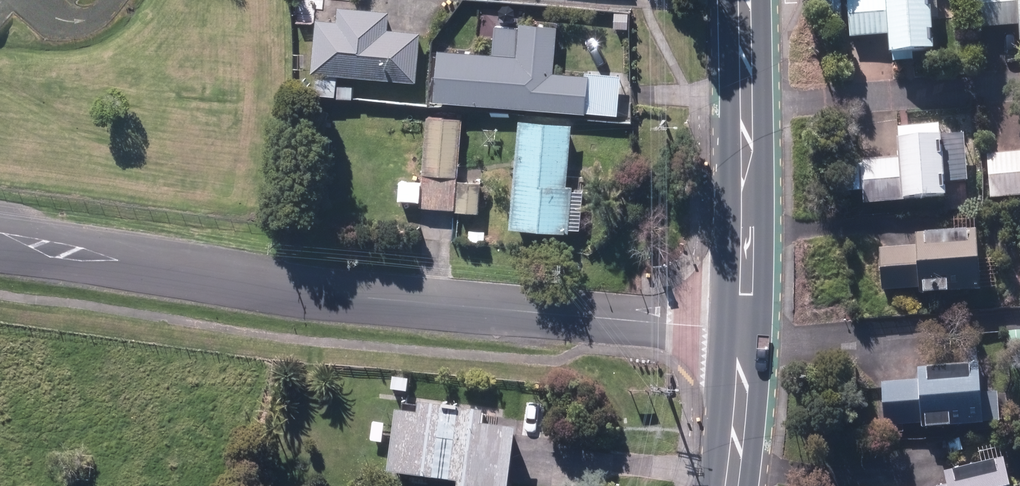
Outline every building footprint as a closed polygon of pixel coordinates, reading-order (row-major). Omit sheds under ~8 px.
[(893,64),(913,63),(912,53),(933,53),(930,0),(848,0),(850,39),(888,37),(889,54),(893,55),(893,64)] [(980,29),(1018,28),(1018,45),(1019,45),(1019,0),(979,0),(980,29)] [(315,97),(335,98),(337,77),(415,84),(420,35),(387,33),(389,14),(338,10),(337,14),(329,14),(328,24),(315,23),(311,74),(317,75),(315,97)] [(615,16),(615,31),(628,32),(628,15),(615,16)] [(434,102),(616,117),(619,77),(588,75),(587,79),(552,75),(555,30),(520,26),(519,31),(495,28),(493,56),(438,52),(434,102)] [(338,95),(352,96),(353,84),(339,83),(338,95)] [(420,209),(453,211),(460,122),(427,120),(420,209)] [(509,231),(568,236),(568,230),(579,231),(583,193),(571,192),(572,187),(566,187),(571,127),(519,123),(509,231)] [(859,164),(863,206),(945,200),(939,127),(897,130),(899,161),(859,164)] [(990,200),(1019,199),(1019,156),(988,158),(990,200)] [(843,173),(844,187),(859,186),(858,172),(843,173)] [(919,291),(919,298),(979,293),(975,234),(917,238),(917,249),(878,252),(880,293),(919,291)] [(937,308),(937,317),(946,317),(945,308),(937,308)] [(920,426),(920,432),(982,427),(979,396),(989,395),(988,384),(978,384),(975,353),(954,355),(955,370),(917,373),(918,383),(881,387),(884,411),(874,412),(875,426),(884,425),(885,429),(920,426)] [(515,434),(480,429),(482,418),(460,414),(459,423),(439,421),(441,412),(418,409),(417,420),(395,418),(387,477),(453,485),(508,485),(515,434)] [(947,443),(951,459),(965,456),(961,440),(947,443)] [(1002,463),(945,476),(947,485),(1008,485),(1002,463)]
